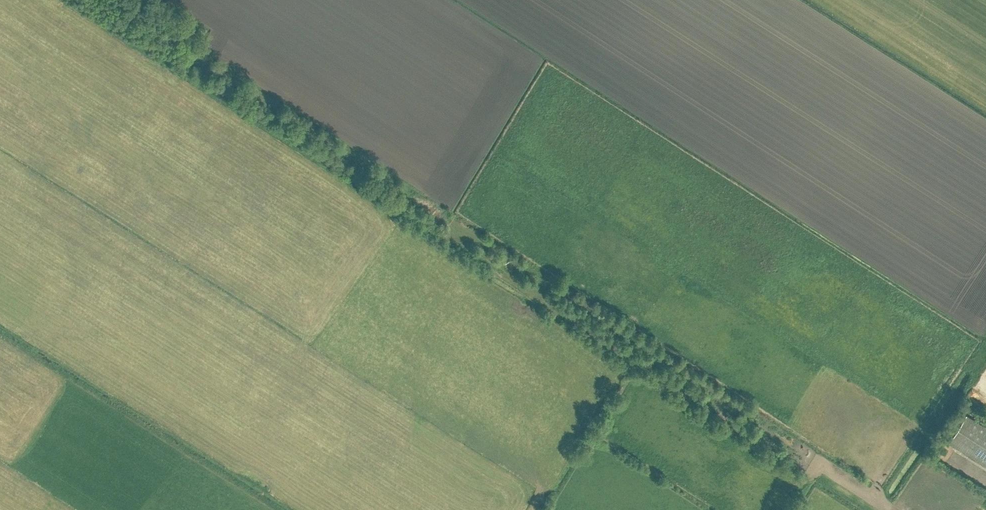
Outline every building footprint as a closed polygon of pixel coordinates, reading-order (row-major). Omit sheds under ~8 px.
[(967,414),(949,441),(985,465),(985,426),(967,414)]
